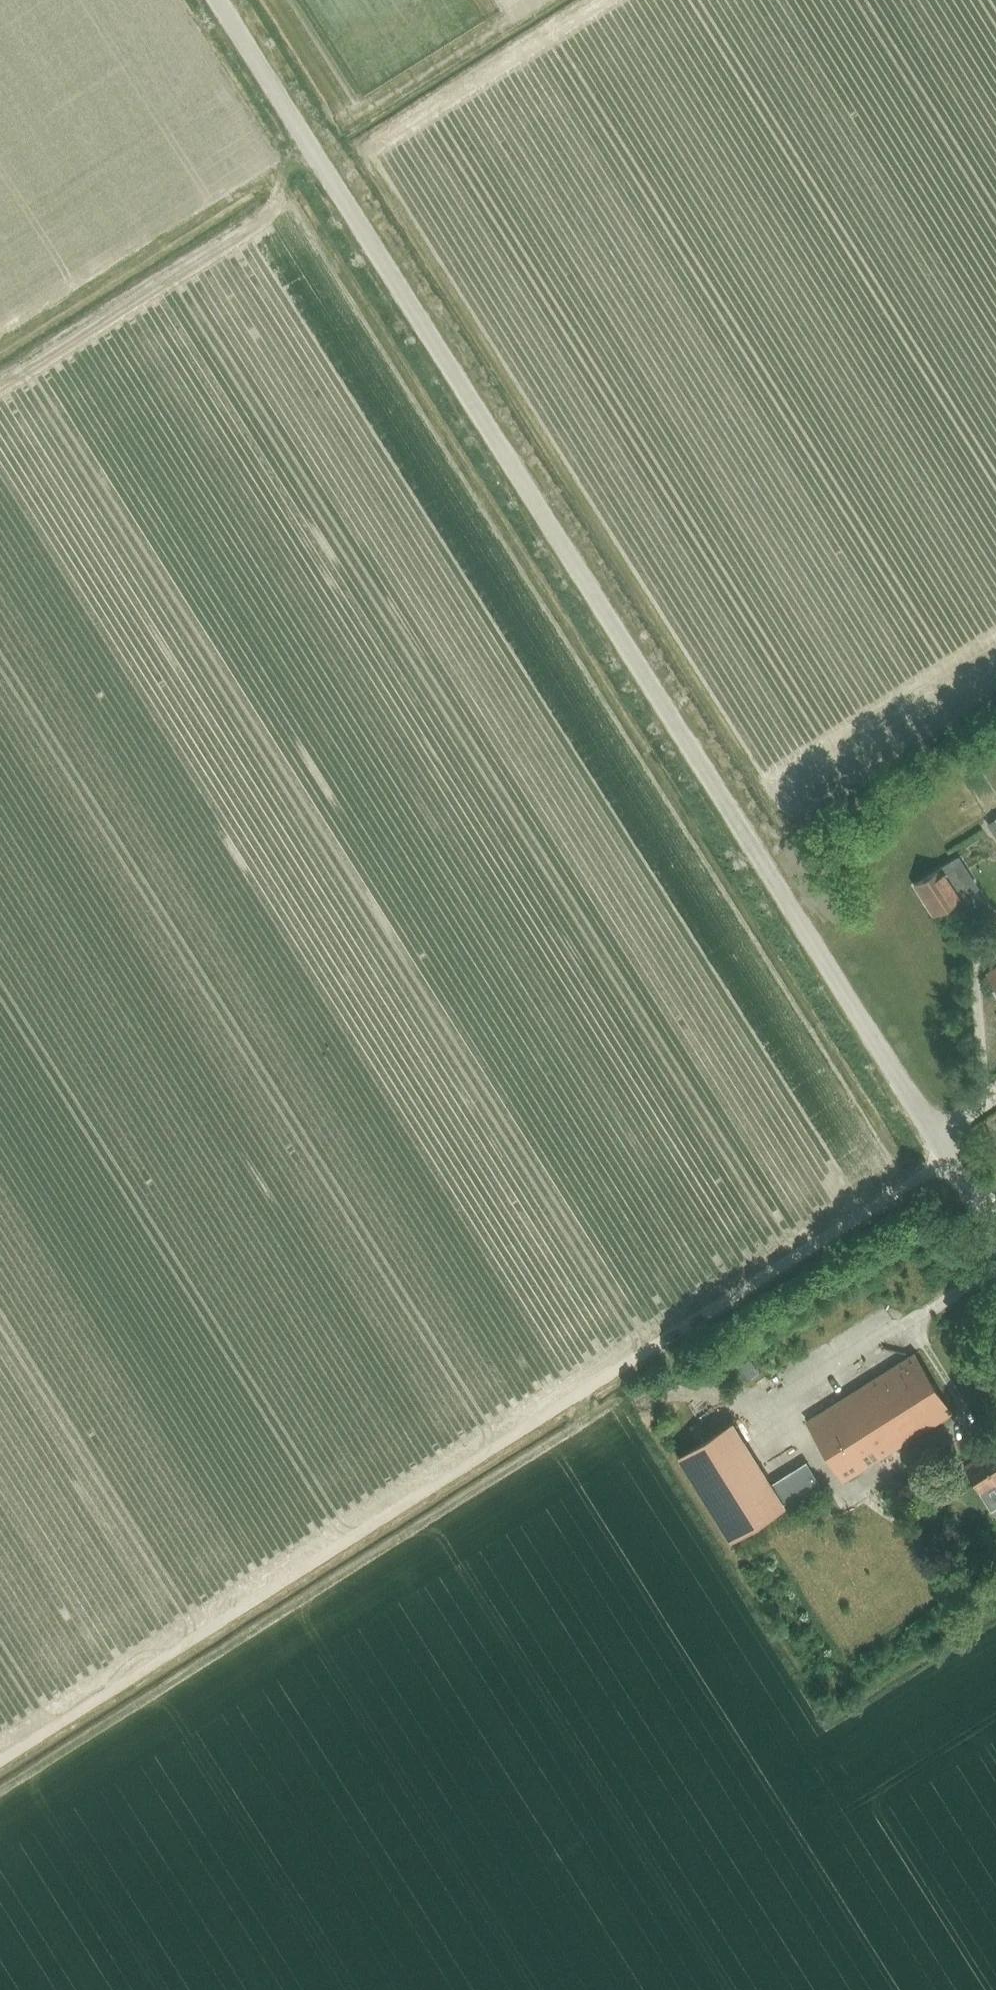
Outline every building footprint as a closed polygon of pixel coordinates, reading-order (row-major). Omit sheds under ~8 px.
[(987,818),(995,833),(995,812),(987,818)] [(978,887),(959,858),(958,857),(914,885),(933,915),(978,887)] [(986,973),(995,988),(995,967),(986,973)] [(843,1480),(950,1413),(913,1354),(806,1421),(843,1480)] [(729,1541),(785,1506),(732,1422),(676,1457),(729,1541)] [(995,1447),(964,1466),(980,1492),(981,1492),(987,1503),(995,1498),(995,1449),(995,1447)] [(815,1465),(778,1487),(786,1502),(824,1478),(815,1465)]
